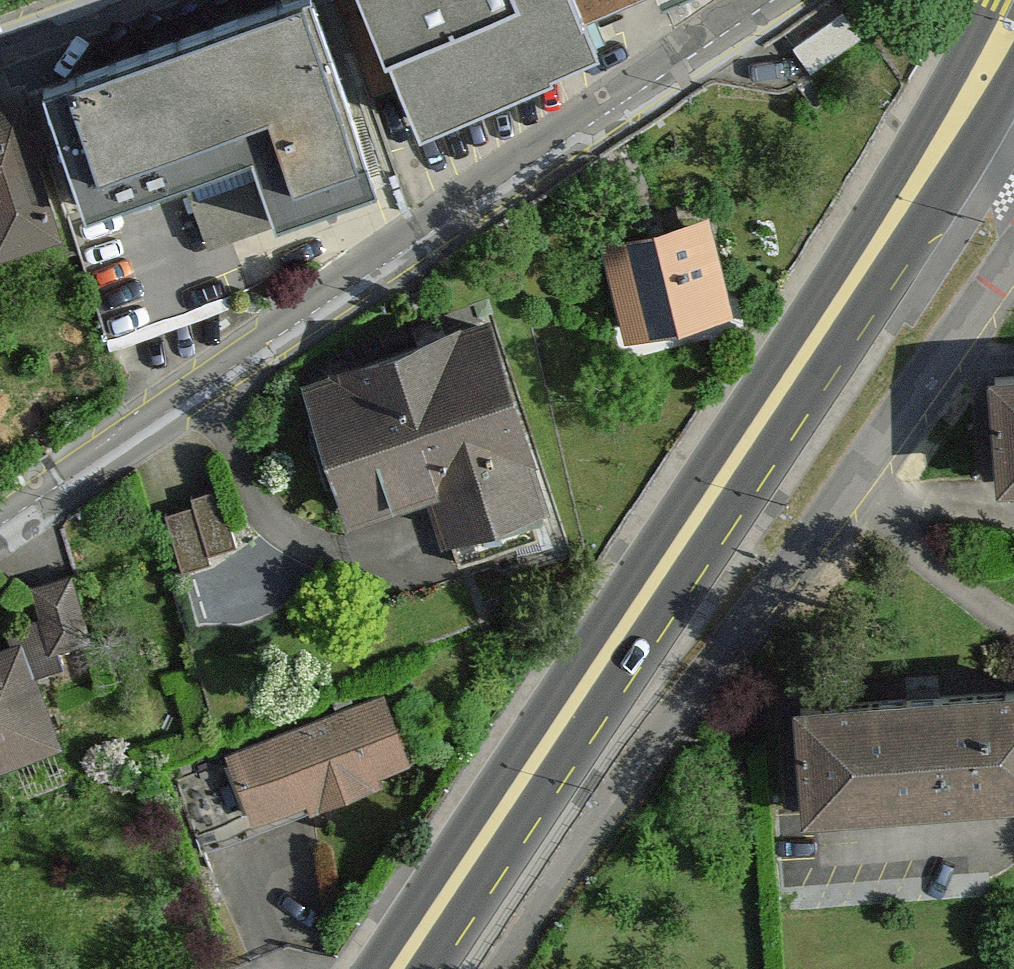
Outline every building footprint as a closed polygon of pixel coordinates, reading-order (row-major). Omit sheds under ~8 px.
[(78,220),(250,161),(272,227),(375,191),(309,0),(295,0),(33,90),(78,220)] [(419,128),(591,54),(568,0),(364,0),(419,128)] [(9,203),(18,229),(53,217),(17,113),(0,119),(0,206),(9,203)] [(611,246),(629,336),(728,317),(709,226),(611,246)] [(305,385),(352,526),(435,498),(453,550),(553,516),(489,324),(305,385)] [(1001,487),(1013,486),(1013,375),(996,376),(1001,487)] [(224,484),(172,505),(195,563),(247,542),(224,484)] [(59,750),(19,648),(0,656),(0,774),(59,750)] [(228,756),(257,829),(407,770),(378,696),(228,756)] [(807,820),(1013,808),(1013,697),(800,710),(807,820)]
